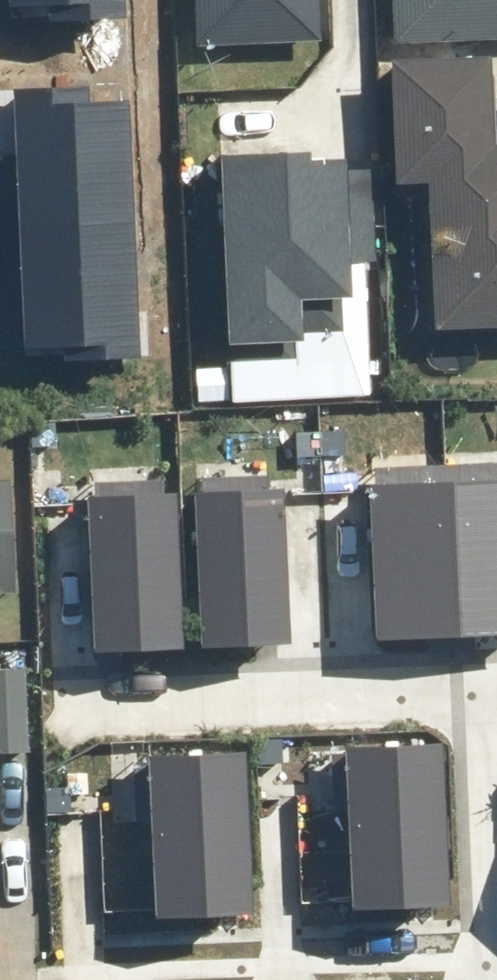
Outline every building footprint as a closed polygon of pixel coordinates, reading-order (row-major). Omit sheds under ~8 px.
[(115,8),(114,0),(41,0),(41,10),(115,8)] [(331,37),(327,0),(208,0),(213,49),(331,37)] [(400,30),(496,28),(496,0),(399,0),(400,30)] [(496,320),(496,50),(395,54),(400,179),(436,178),(444,323),(496,320)] [(15,79),(25,336),(63,335),(64,352),(138,350),(128,93),(86,95),(85,76),(15,79)] [(212,151),(224,358),(302,353),(300,318),(329,316),(327,289),(341,289),(339,254),(370,252),(365,155),(346,156),(345,144),(212,151)] [(193,469),(197,636),(295,634),(291,467),(193,469)] [(453,625),(496,621),(496,470),(442,474),(453,625)] [(366,480),(376,630),(453,625),(442,474),(366,480)] [(17,582),(10,476),(0,477),(0,583),(17,582)] [(80,479),(83,645),(182,643),(178,477),(80,479)] [(343,735),(348,901),(446,898),(441,732),(343,735)] [(144,742),(149,908),(247,905),(242,739),(144,742)]
